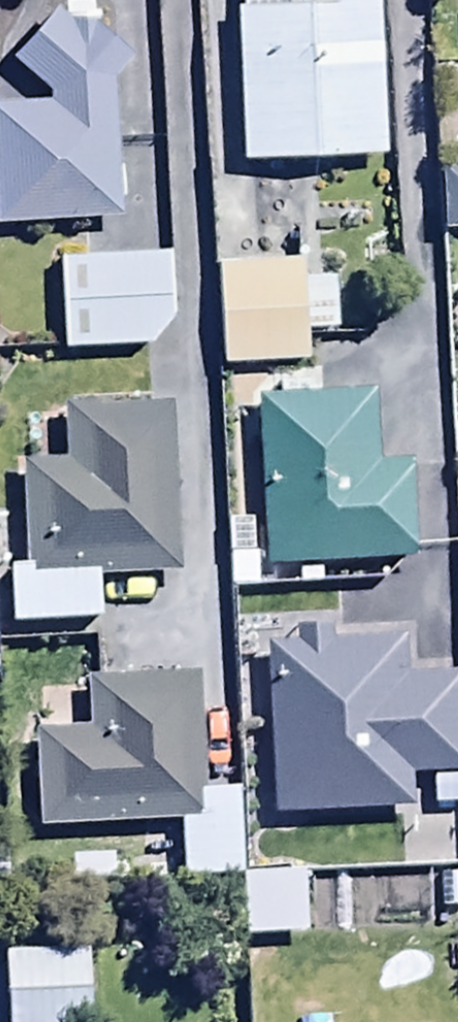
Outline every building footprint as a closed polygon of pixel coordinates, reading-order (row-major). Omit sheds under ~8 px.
[(234,16),(240,165),(382,160),(376,0),(239,0),(240,16),(234,16)] [(107,83),(125,61),(83,28),(76,36),(52,16),(10,67),(50,100),(51,111),(0,114),(0,229),(114,223),(107,83)] [(457,234),(457,175),(440,175),(442,235),(457,234)] [(61,355),(146,352),(172,318),(170,262),(58,266),(61,355)] [(304,271),(217,273),(219,368),(302,366),(302,337),(334,336),(333,285),(305,286),(304,271)] [(370,395),(256,399),(261,576),(412,571),(409,467),(372,469),(370,395)] [(175,578),(167,409),(63,414),(66,471),(22,473),(26,576),(9,577),(12,633),(101,629),(99,582),(175,578)] [(253,527),(225,528),(227,595),(256,594),(253,527)] [(266,652),(272,823),(407,819),(406,786),(432,785),(433,815),(457,814),(457,682),(411,683),(409,648),(330,650),(330,637),(289,638),(290,652),(266,652)] [(35,733),(36,832),(180,831),(180,884),(241,884),(240,794),(200,794),(198,683),(89,684),(90,732),(35,733)] [(247,935),(290,935),(290,880),(246,880),(247,935)] [(4,960),(7,1021),(89,1021),(85,956),(4,960)]
